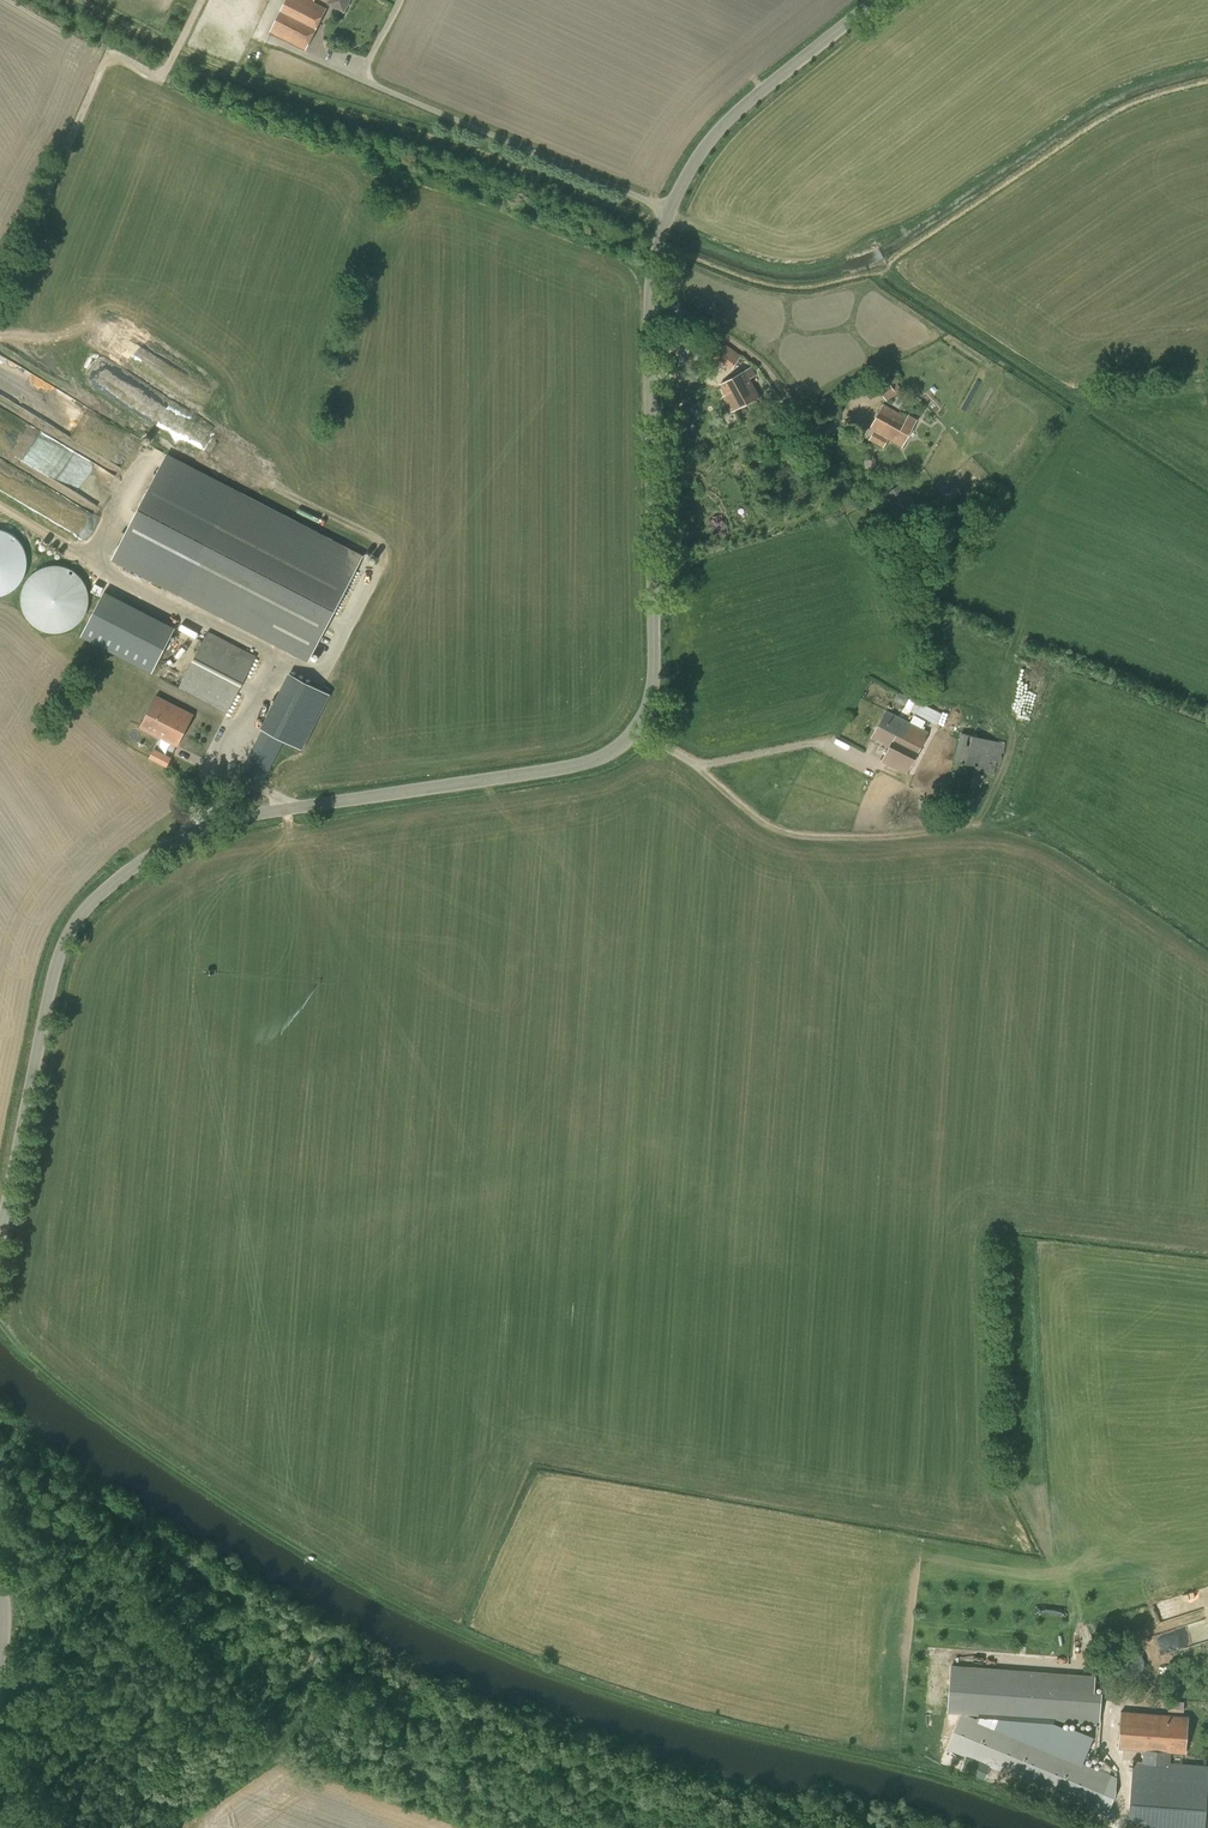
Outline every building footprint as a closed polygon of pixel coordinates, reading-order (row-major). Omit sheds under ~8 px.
[(306,50),(327,8),(314,1),(314,0),(286,0),(270,31),(306,50)] [(329,3),(345,11),(351,0),(330,0),(329,3)] [(722,361),(731,369),(742,355),(727,344),(720,344),(720,339),(709,340),(709,362),(722,361)] [(751,367),(720,383),(735,409),(759,396),(749,378),(755,375),(751,367)] [(893,377),(878,387),(887,401),(902,391),(893,377)] [(870,427),(902,446),(916,420),(908,416),(907,418),(883,404),(870,427)] [(886,447),(890,440),(876,431),(871,438),(886,447)] [(112,560),(177,593),(308,661),(363,555),(232,487),(167,454),(112,560)] [(783,461),(786,468),(800,461),(797,454),(783,461)] [(810,461),(804,463),(809,473),(814,470),(810,461)] [(87,588),(84,582),(80,577),(74,573),(69,569),(62,567),(56,567),(49,567),(43,569),(37,572),(32,576),(28,581),(25,587),(23,593),(22,600),(23,606),(25,613),(28,619),(32,624),(37,628),(43,631),(49,633),(55,634),(62,633),(68,631),(74,628),(79,624),(83,619),(86,613),(88,607),(89,600),(89,594),(87,588)] [(160,672),(182,625),(108,591),(86,639),(160,672)] [(178,688),(227,712),(257,656),(208,631),(184,677),(179,686),(178,688)] [(280,696),(319,716),(330,695),(291,674),(280,696)] [(193,713),(156,694),(140,727),(176,745),(193,713)] [(943,721),(947,710),(912,697),(908,708),(943,721)] [(889,747),(882,760),(906,773),(928,732),(886,710),(871,738),(889,747)] [(285,739),(263,727),(246,761),(243,766),(241,770),(263,782),(271,766),(285,739)] [(953,760),(976,766),(965,808),(975,810),(985,772),(994,775),(997,761),(1001,762),(1005,743),(961,732),(953,760)] [(156,747),(152,758),(171,766),(176,756),(156,747)] [(947,1712),(961,1713),(961,1711),(968,1714),(1059,1721),(1099,1724),(1102,1691),(1094,1690),(1095,1675),(951,1664),(947,1712)] [(961,1713),(946,1748),(1095,1809),(1107,1815),(1114,1796),(1116,1793),(1116,1782),(1117,1776),(1109,1773),(1113,1765),(1103,1761),(1100,1769),(1082,1762),(995,1725),(968,1714),(961,1711),(961,1713)] [(1171,1751),(1180,1751),(1185,1752),(1188,1716),(1168,1715),(1121,1711),(1118,1747),(1125,1747),(1123,1760),(1133,1761),(1129,1816),(1155,1819),(1154,1827),(1205,1827),(1207,1791),(1207,1764),(1170,1761),(1171,1751)] [(998,1718),(995,1725),(1082,1762),(1094,1736),(1074,1727),(1065,1727),(1064,1727),(1063,1727),(1063,1726),(1063,1725),(1054,1722),(998,1718)]
